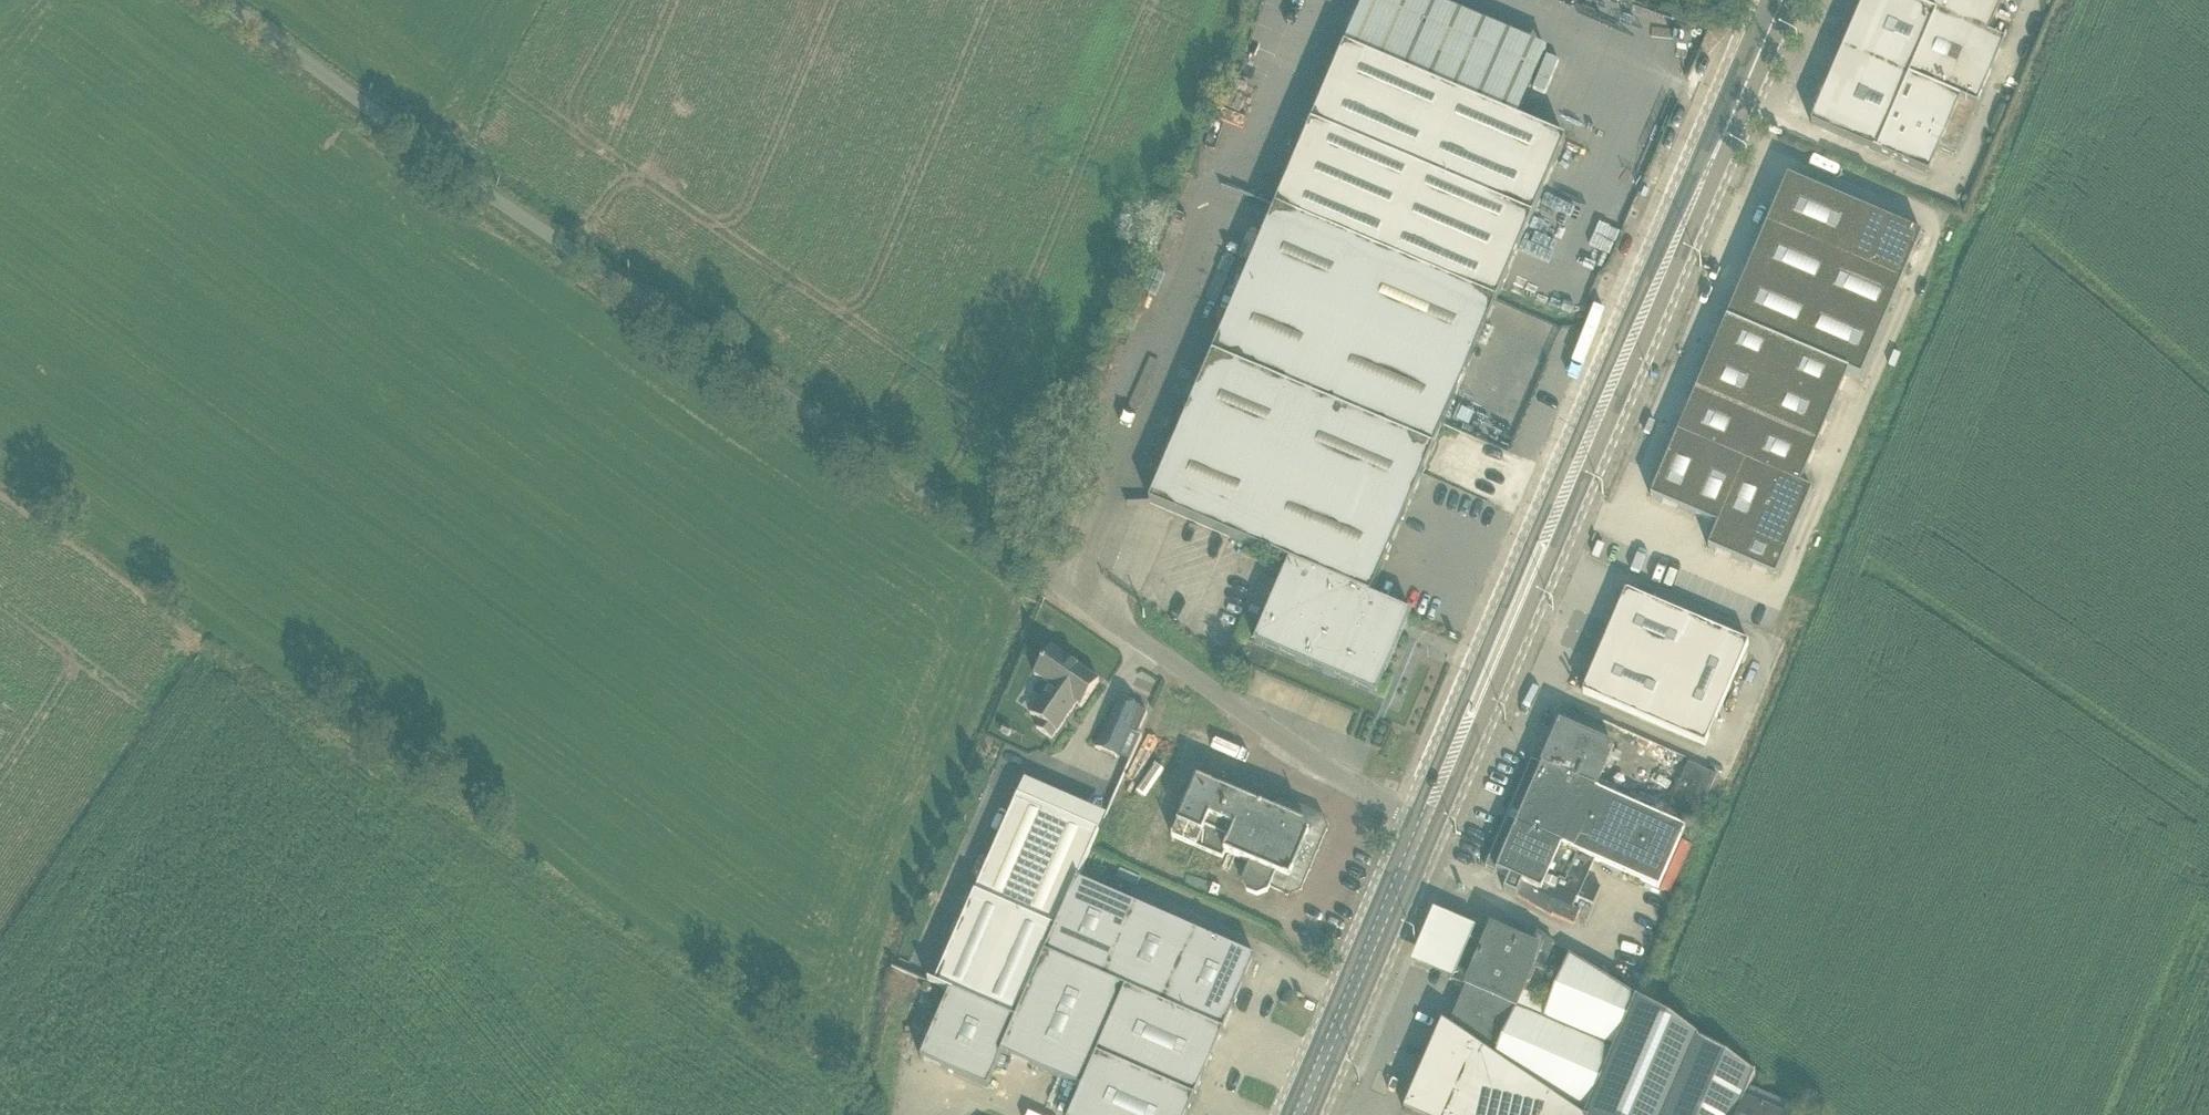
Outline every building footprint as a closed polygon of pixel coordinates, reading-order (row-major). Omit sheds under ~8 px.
[(1283,212),(1504,306),(1570,141),(1523,125),(1552,51),(1433,0),(1374,0),(1283,212)] [(1907,0),(1870,0),(1813,124),(1944,183),(2007,45),(1907,0)] [(2027,0),(1907,0),(2007,45),(2027,0)] [(1788,180),(1727,323),(1848,374),(1860,379),(1921,237),(1788,180)] [(1158,502),(1378,597),(1504,306),(1283,212),(1158,502)] [(1812,493),(1799,487),(1848,374),(1727,323),(1651,498),(1719,527),(1709,550),(1775,578),(1812,493)] [(1259,647),(1382,697),(1415,618),(1292,567),(1259,647)] [(1707,746),(1754,642),(1634,588),(1587,692),(1707,746)] [(1085,709),(1105,678),(1054,645),(1036,672),(1051,682),(1031,713),(1060,732),(1078,704),(1085,709)] [(1550,763),(1597,785),(1616,744),(1569,722),(1550,763)] [(1550,763),(1522,822),(1569,843),(1664,887),(1692,828),(1597,785),(1550,763)] [(1296,892),(1326,824),(1203,770),(1173,838),(1296,892)] [(1026,778),(965,920),(1044,953),(1019,1012),(952,984),(921,1057),(993,1088),(1008,1053),(1084,1086),(1072,1113),(1076,1114),(1189,1114),(1259,952),(1087,879),(1114,815),(1026,778)] [(1502,866),(1549,887),(1569,843),(1522,822),(1502,866)] [(1496,923),(1471,986),(1522,1007),(1547,943),(1549,938),(1553,929),(1531,921),(1526,935),(1496,923)] [(1549,938),(1547,943),(1522,1007),(1501,1051),(1473,1114),(1789,1114),(1746,1097),(1758,1073),(1549,938)] [(1452,1025),(1501,1051),(1522,1007),(1471,986),(1452,1025)] [(1402,1104),(1432,1114),(1473,1114),(1501,1051),(1452,1025),(1435,1017),(1402,1104)]
